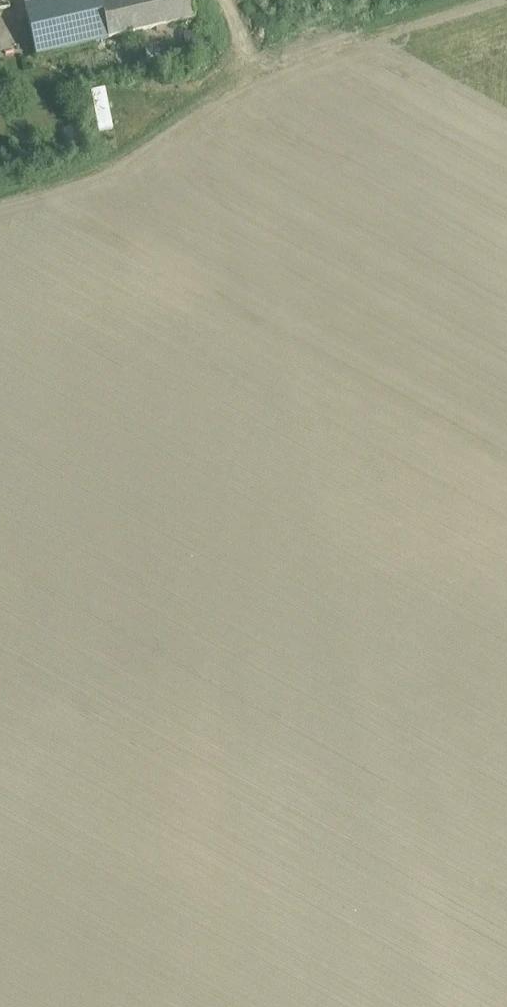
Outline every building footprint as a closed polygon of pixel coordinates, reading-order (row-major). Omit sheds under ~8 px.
[(194,18),(190,0),(117,0),(99,4),(98,0),(52,0),(24,7),(35,55),(194,18)]
